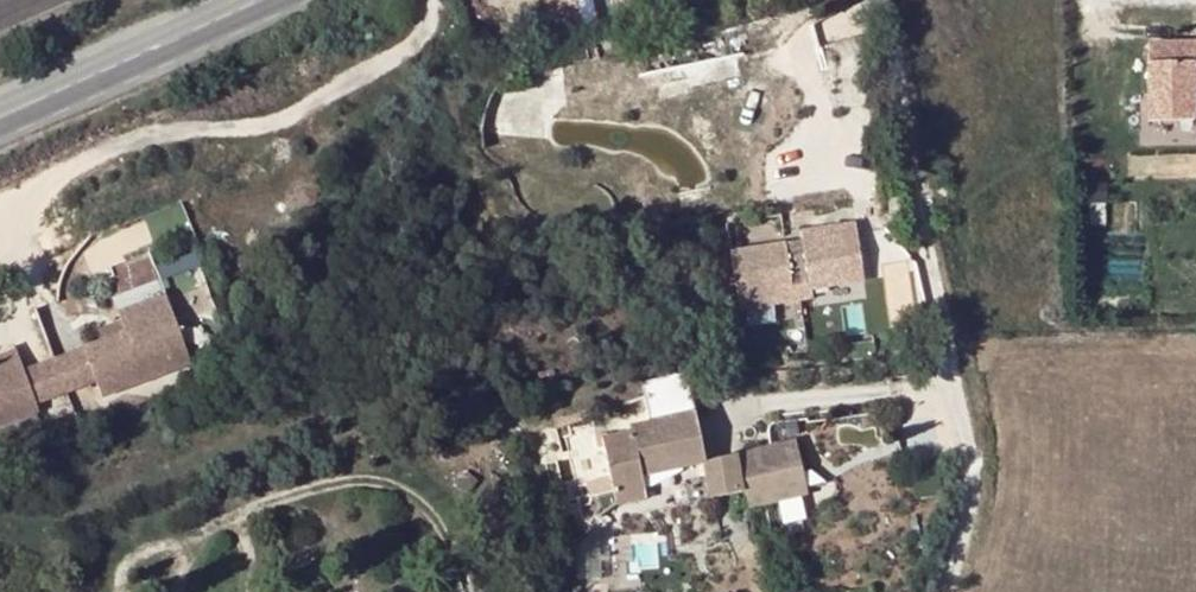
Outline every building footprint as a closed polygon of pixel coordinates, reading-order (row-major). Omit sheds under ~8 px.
[(1147,45),(1148,122),(1193,121),(1192,89),(1195,89),(1195,44),(1147,45)] [(810,234),(741,245),(752,314),(819,304),(816,285),(842,281),(849,331),(875,327),(858,218),(809,225),(810,234)] [(158,299),(110,316),(113,325),(118,336),(95,344),(76,352),(88,384),(94,399),(183,366),(158,299)] [(113,325),(91,333),(95,344),(118,336),(113,325)] [(76,352),(46,363),(58,394),(88,384),(76,352)] [(46,363),(16,375),(28,406),(58,394),(46,363)] [(0,369),(0,381),(16,375),(12,365),(0,369)] [(649,378),(655,409),(697,402),(691,370),(649,378)] [(0,381),(0,435),(34,422),(28,406),(16,375),(0,381)] [(641,477),(707,464),(698,417),(601,437),(614,505),(645,499),(641,477)] [(774,423),(775,438),(804,435),(802,419),(774,423)] [(837,442),(875,439),(874,419),(836,422),(837,442)] [(798,440),(707,464),(718,501),(748,493),(753,508),(814,492),(798,440)]
